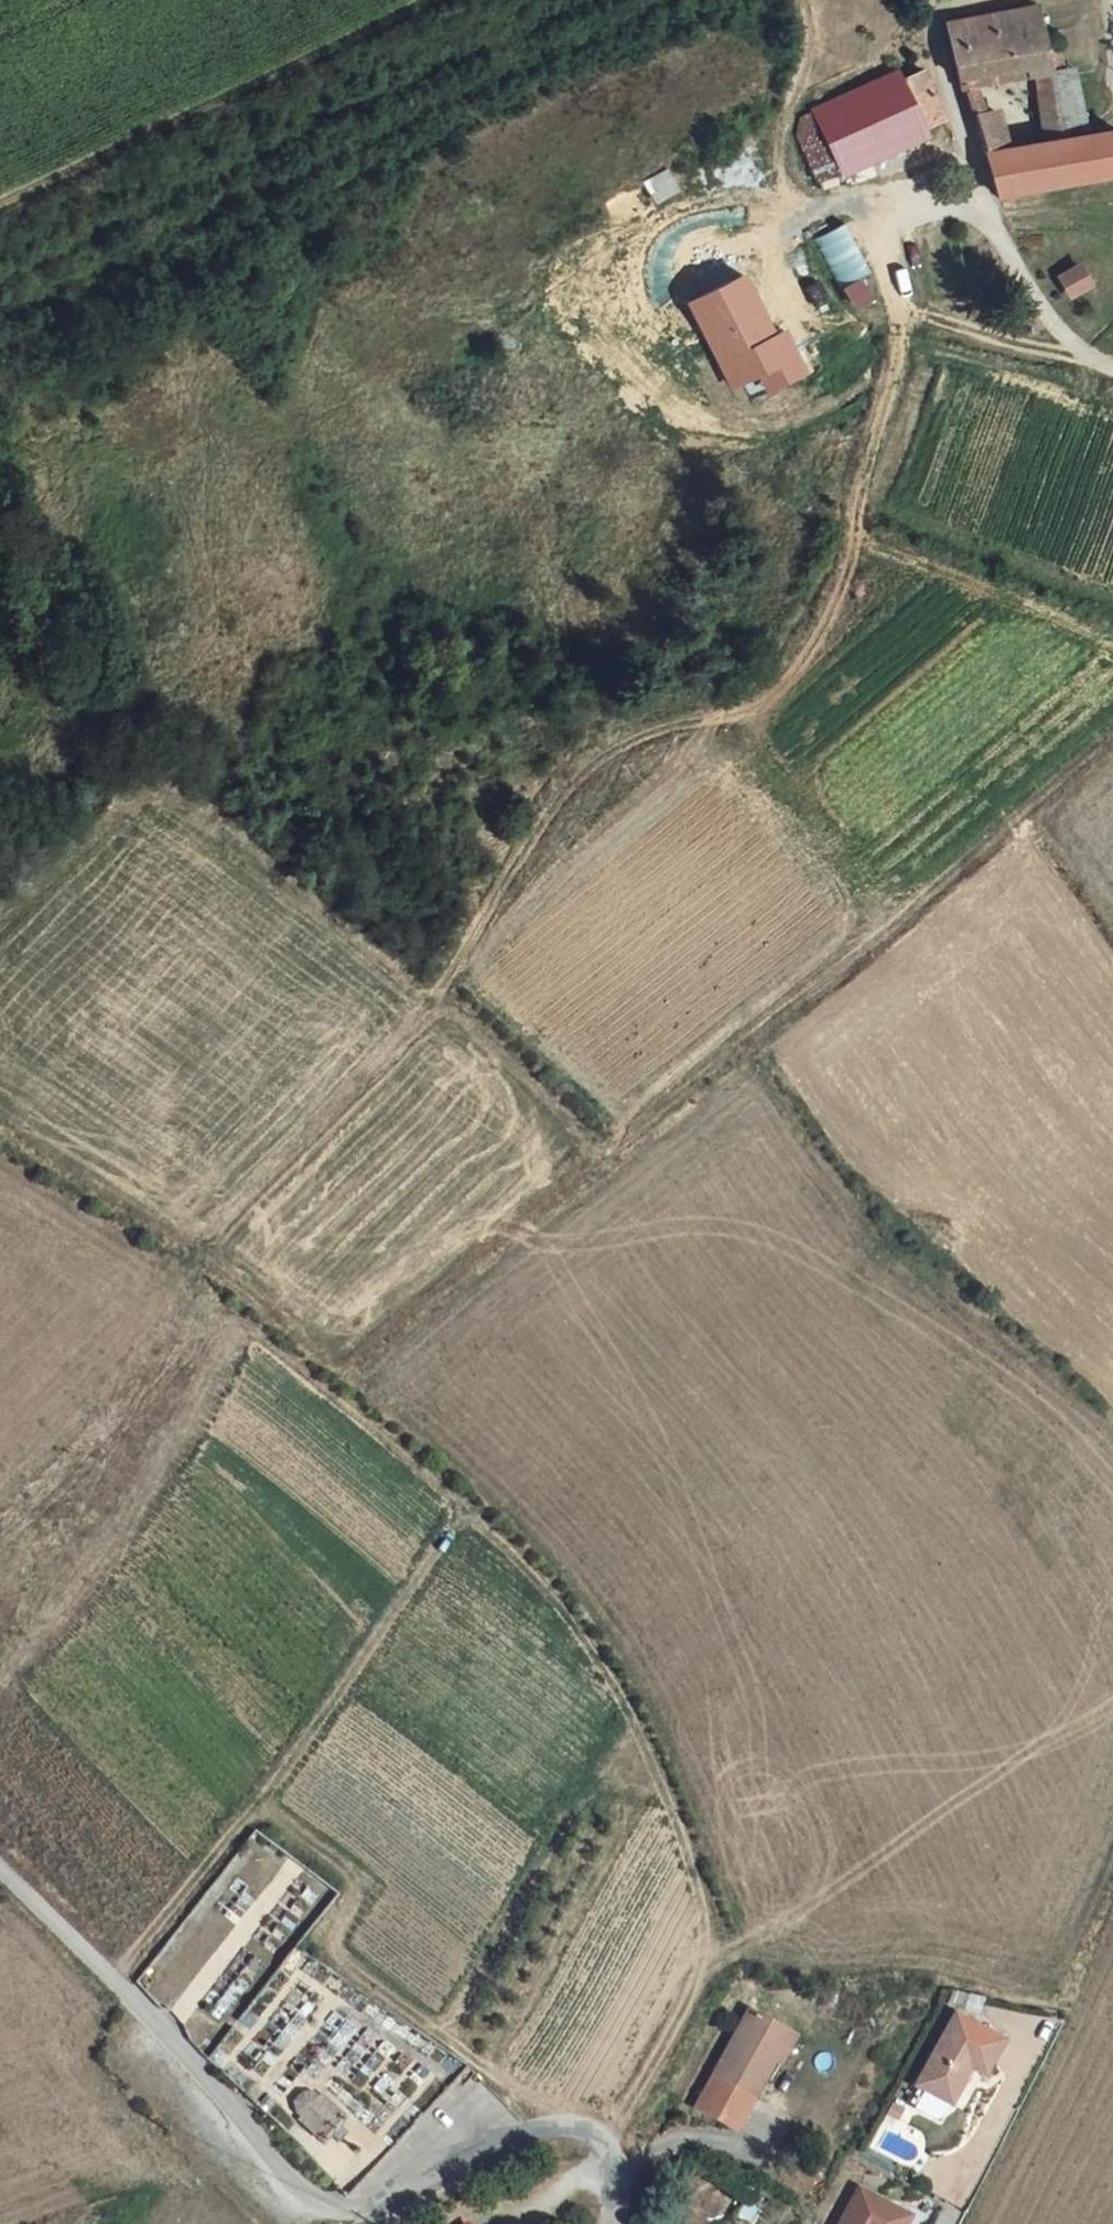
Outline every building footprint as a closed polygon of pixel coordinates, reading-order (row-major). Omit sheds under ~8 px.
[(1072,24),(1069,2),(1017,8),(1020,27),(1072,24)] [(969,13),(979,65),(1059,61),(1075,60),(1076,70),(1088,70),(1086,42),(1073,42),(1072,24),(1020,27),(1017,8),(969,13)] [(1064,133),(1082,131),(1080,98),(1076,70),(1075,60),(1059,61),(1064,133)] [(905,78),(901,68),(813,108),(844,178),(932,138),(929,130),(950,120),(927,69),(905,78)] [(1097,130),(1093,97),(1080,98),(1082,131),(1097,130)] [(1082,131),(1064,133),(1026,135),(1023,134),(1020,103),(994,104),(1014,183),(1112,175),(1112,128),(1097,130),(1082,131)] [(666,169),(643,182),(655,203),(678,190),(666,169)] [(842,289),(845,288),(855,308),(875,298),(864,278),(872,274),(847,224),(816,240),(842,289)] [(733,386),(760,372),(770,391),(807,373),(786,333),(777,338),(745,277),(691,305),(733,386)] [(997,2059),(1014,2027),(963,2001),(925,2073),(961,2092),(983,2052),(997,2059)] [(787,2027),(752,2011),(717,2078),(752,2095),(787,2027)] [(330,2147),(352,2121),(323,2096),(317,2102),(310,2097),(316,2090),(300,2087),(286,2104),(294,2115),(295,2113),(298,2111),(302,2112),(304,2116),(298,2123),(330,2147)] [(927,2205),(879,2176),(850,2223),(916,2223),(927,2205)] [(464,2223),(495,2223),(487,2210),(464,2223)]
